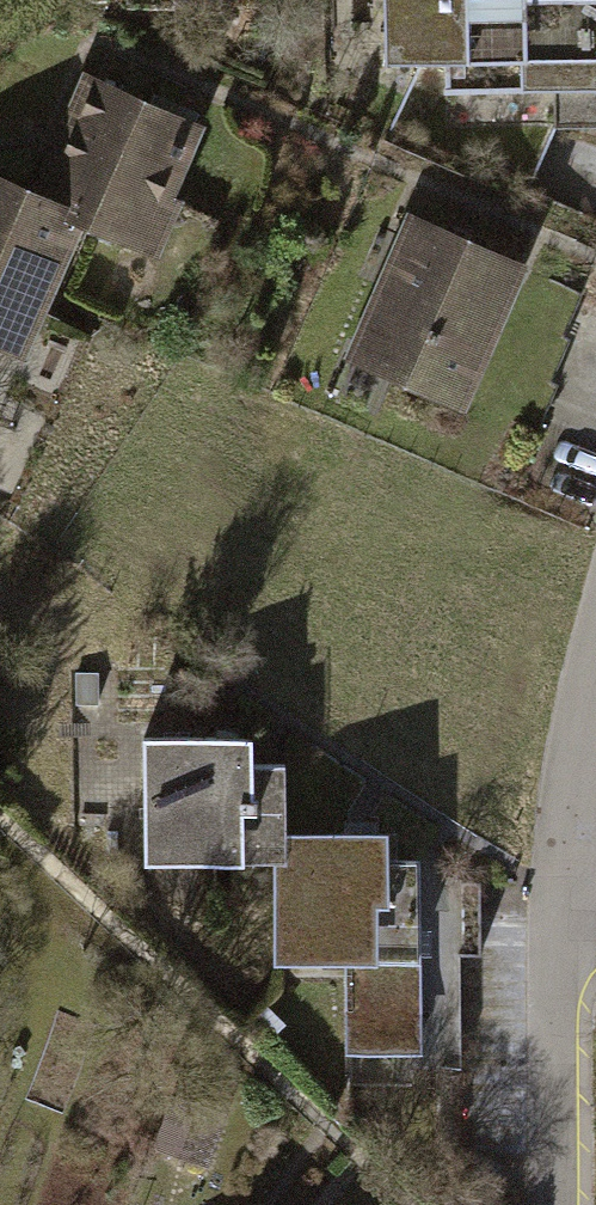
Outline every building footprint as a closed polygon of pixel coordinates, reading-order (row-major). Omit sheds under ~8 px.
[(504,99),(505,10),(505,0),(368,0),(368,71),(427,71),(427,99),(504,99)] [(504,99),(535,99),(589,100),(588,22),(588,10),(505,10),(504,99)] [(588,22),(589,100),(535,99),(535,134),(595,134),(595,22),(588,22)] [(157,204),(189,131),(64,77),(10,202),(73,229),(143,259),(165,208),(157,204)] [(10,202),(0,197),(0,354),(16,361),(73,229),(10,202)] [(512,277),(391,226),(330,370),(451,421),(512,277)] [(279,874),(278,840),(278,771),(241,771),(241,743),(123,744),(125,876),(256,874),(279,874)] [(279,874),(256,874),(257,972),(285,972),(285,992),(334,991),(335,1100),(387,1099),(387,1076),(414,1075),(411,869),(370,869),(369,839),(278,840),(279,874)] [(194,1180),(220,1131),(189,1114),(162,1163),(194,1180)]
